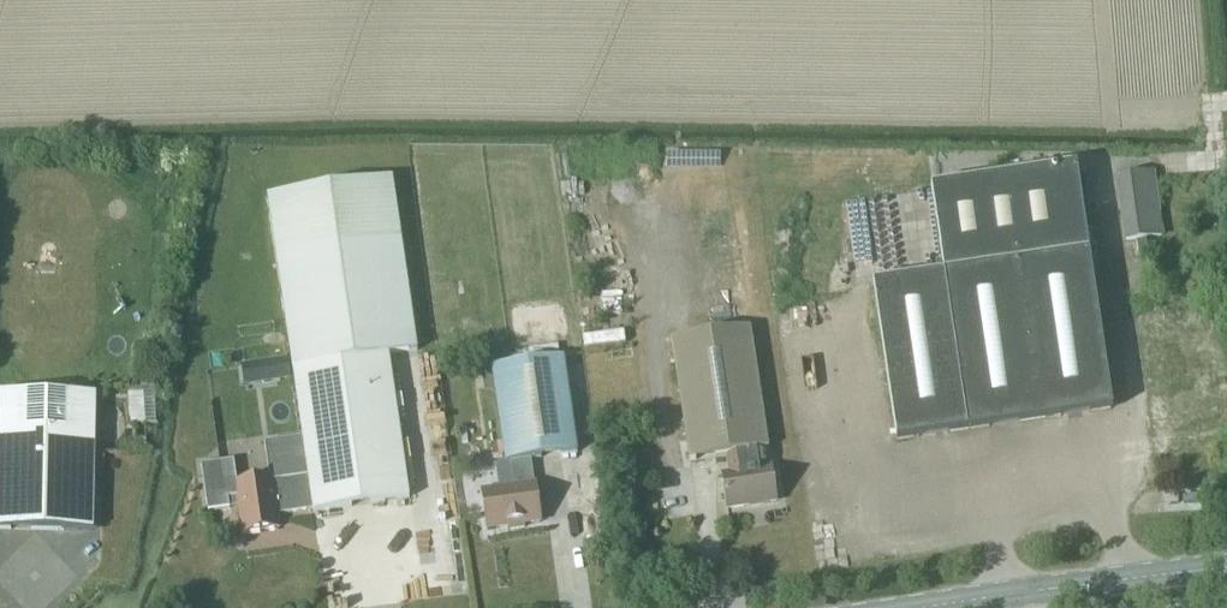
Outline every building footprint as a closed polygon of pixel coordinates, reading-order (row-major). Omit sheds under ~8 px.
[(896,440),(1109,409),(1073,169),(931,190),(943,275),(873,286),(896,440)] [(1123,243),(1164,237),(1154,171),(1114,177),(1123,243)] [(302,438),(312,510),(313,513),(409,499),(388,355),(416,351),(392,185),(268,203),(302,438)] [(767,469),(764,450),(767,449),(748,329),(669,341),(688,462),(727,456),(730,475),(721,476),(726,509),(775,502),(769,468),(767,469)] [(540,523),(535,484),(533,484),(530,460),(576,453),(563,358),(491,368),(492,373),(494,387),(505,464),(511,463),(514,487),(498,489),(481,492),(487,530),(508,527),(508,530),(524,528),(523,525),(540,523)] [(264,383),(290,379),(287,359),(261,363),(264,383)] [(491,373),(482,374),(484,389),(493,388),(491,373)] [(95,396),(0,394),(0,530),(93,531),(95,396)] [(138,419),(129,426),(145,426),(144,413),(137,413),(138,419)] [(277,516),(312,510),(302,438),(264,443),(269,479),(237,484),(234,460),(200,465),(207,513),(239,508),(242,534),(279,529),(277,516)]
